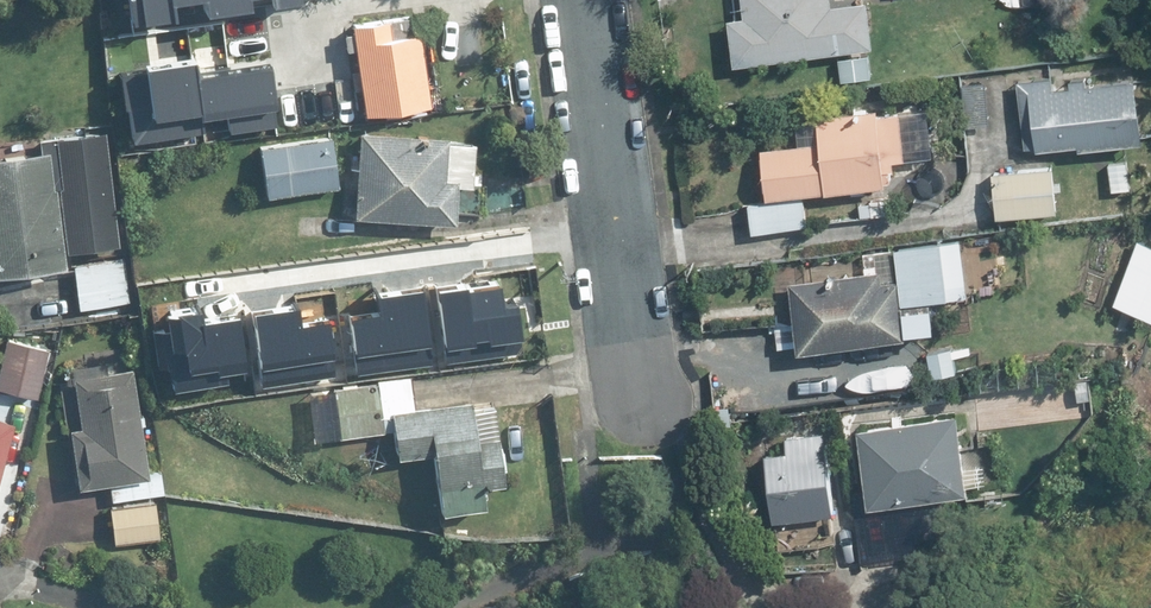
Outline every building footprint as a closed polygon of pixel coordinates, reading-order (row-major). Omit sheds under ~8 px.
[(131,11),(172,6),(171,0),(129,0),(131,11)] [(733,15),(739,63),(879,47),(874,0),(870,0),(837,4),(837,0),(746,0),(747,14),(733,15)] [(1018,31),(1059,30),(1058,0),(1017,0),(1018,31)] [(433,102),(420,13),(344,23),(348,50),(356,49),(365,111),(433,102)] [(122,65),(130,136),(274,120),(267,56),(193,64),(192,48),(145,54),(146,62),(122,65)] [(1055,76),(1021,78),(1025,147),(1149,139),(1145,76),(1055,81),(1055,76)] [(754,203),(757,230),(810,224),(806,193),(894,182),(891,160),(937,155),(931,98),(823,111),(827,145),(766,152),(771,201),(754,203)] [(61,150),(0,157),(0,267),(66,259),(64,244),(119,238),(105,129),(59,135),(61,150)] [(473,186),(477,138),(363,129),(357,213),(459,220),(461,185),(473,186)] [(335,138),(263,145),(268,194),(340,187),(335,138)] [(1059,166),(993,171),(997,217),(1062,213),(1059,166)] [(775,287),(783,347),(802,345),(802,349),(912,334),(905,276),(888,279),(885,253),(806,263),(808,274),(793,276),(794,285),(775,287)] [(123,258),(75,263),(79,305),(128,299),(123,258)] [(442,290),(452,360),(528,350),(521,299),(492,303),(489,284),(442,290)] [(356,373),(433,363),(423,293),(376,299),(379,319),(350,323),(356,373)] [(253,316),(262,386),(339,376),(332,325),(303,329),(300,310),(253,316)] [(167,368),(171,394),(250,384),(241,319),(204,324),(203,316),(167,321),(168,333),(156,334),(160,369),(167,368)] [(6,338),(0,368),(0,387),(41,395),(50,347),(6,338)] [(151,472),(137,363),(72,371),(79,423),(70,424),(77,481),(151,472)] [(376,379),(377,382),(383,430),(393,429),(391,408),(415,405),(412,374),(376,379)] [(335,387),(335,390),(340,435),(383,430),(377,382),(335,387)] [(314,438),(340,435),(335,390),(309,393),(314,438)] [(475,398),(415,405),(391,408),(393,429),(397,458),(434,454),(441,511),(491,505),(489,484),(508,482),(499,404),(476,407),(475,398)] [(0,413),(0,473),(15,417),(0,413)] [(861,426),(871,503),(973,490),(964,413),(861,426)] [(844,507),(833,430),(788,436),(790,452),(768,455),(777,517),(844,507)] [(115,505),(118,541),(164,537),(160,501),(115,505)]
